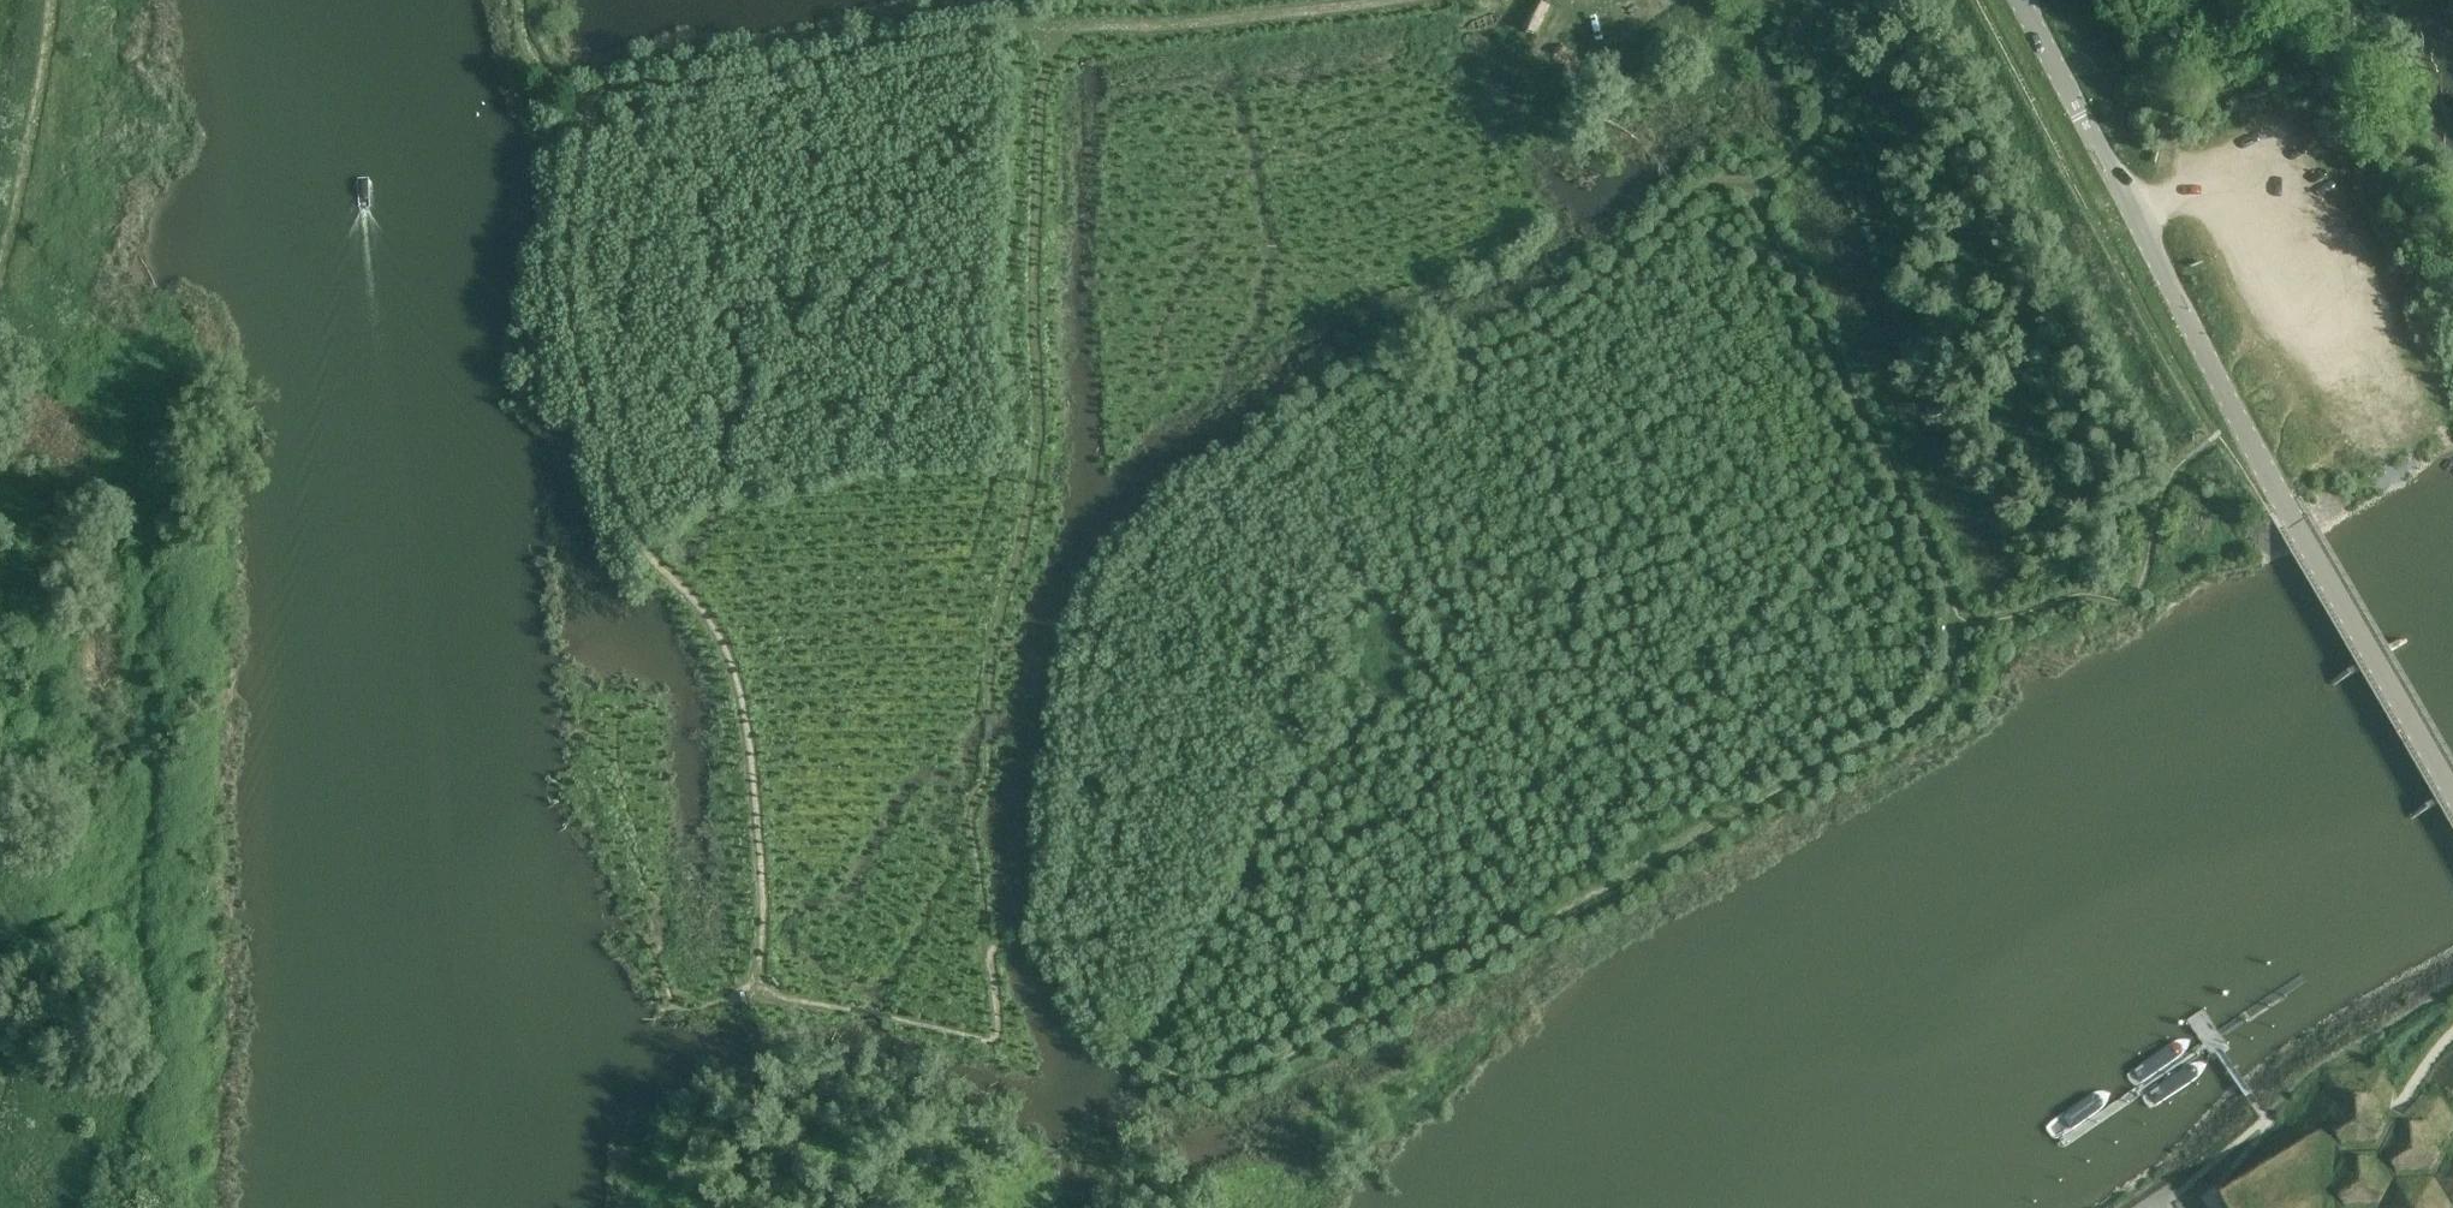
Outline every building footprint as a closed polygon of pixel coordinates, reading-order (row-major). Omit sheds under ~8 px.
[(2328,1122),(2344,1147),(2344,1157),(2332,1182),(2330,1184),(2346,1207),(2452,1207),(2452,1152),(2450,1154),(2442,1150),(2443,1148),(2442,1146),(2427,1122),(2403,1123),(2399,1123),(2397,1124),(2395,1126),(2387,1121),(2388,1119),(2385,1114),(2372,1094),(2342,1095),(2328,1122)]
